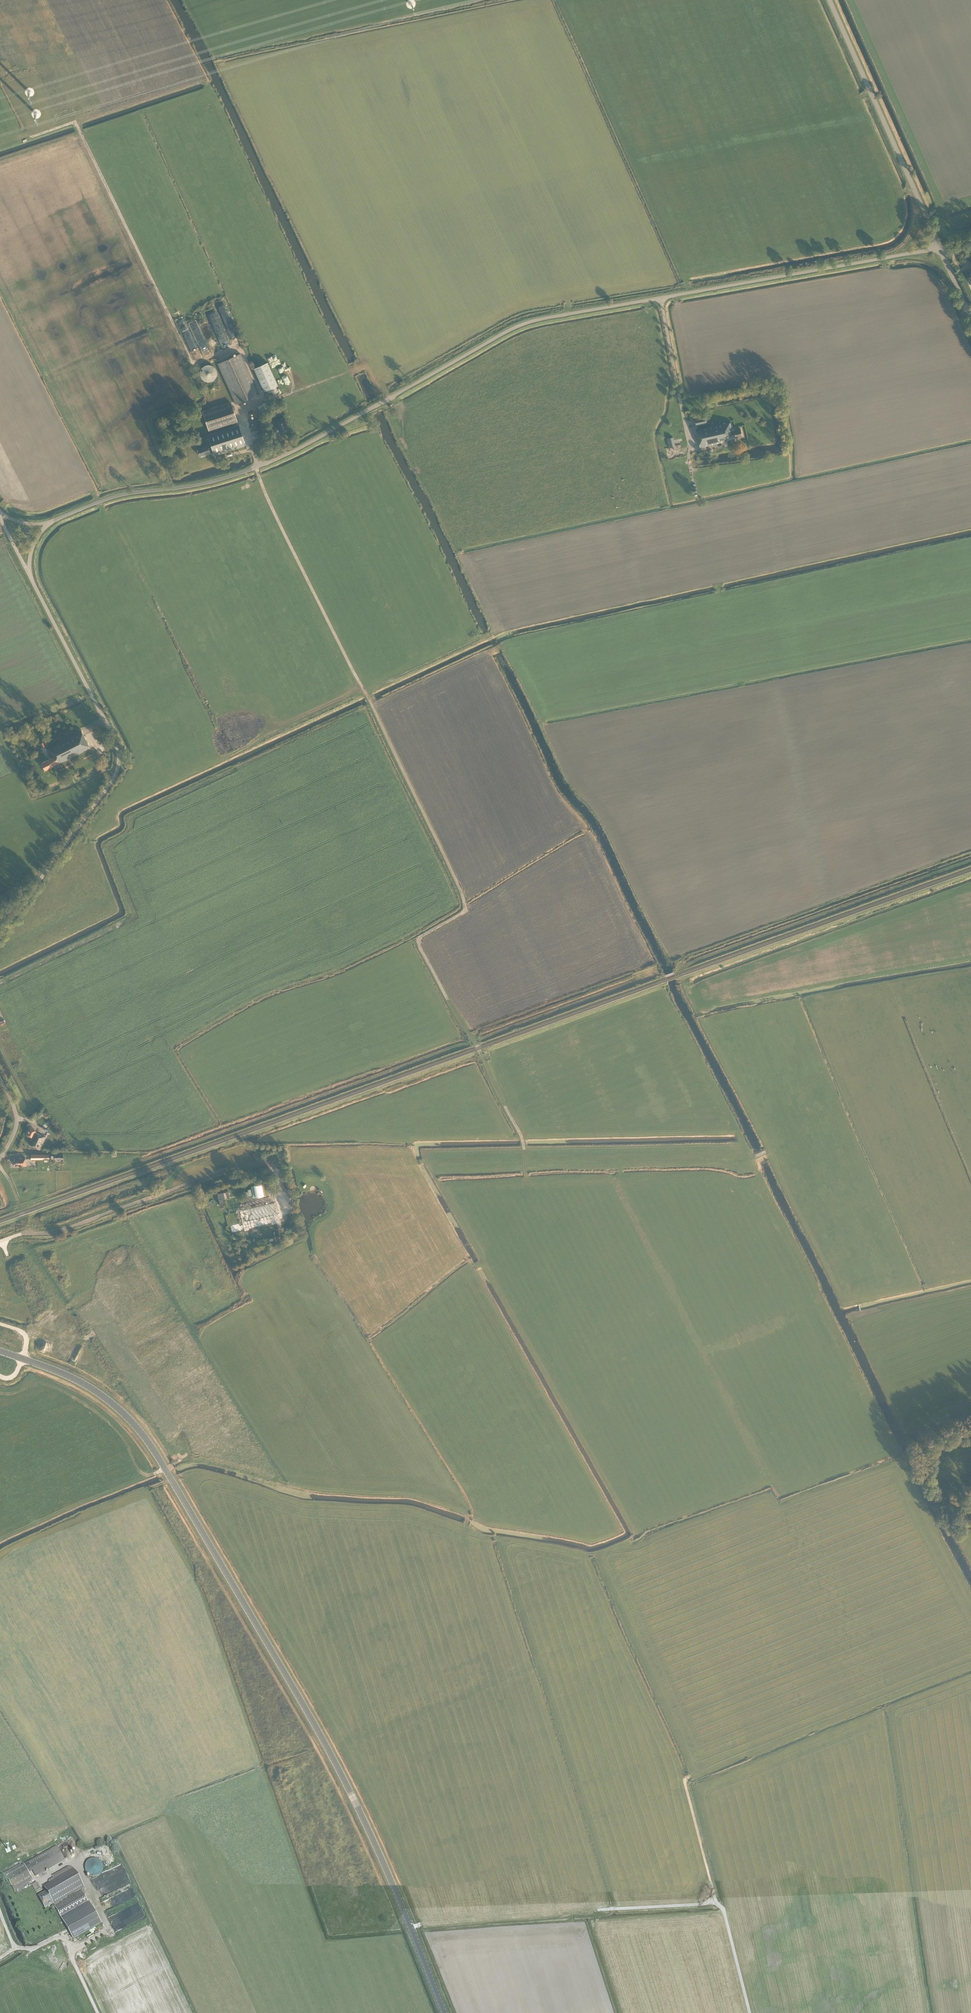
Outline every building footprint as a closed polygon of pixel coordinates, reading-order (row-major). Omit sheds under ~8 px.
[(186,320),(179,322),(181,330),(188,327),(186,320)] [(192,329),(195,339),(203,337),(198,323),(193,324),(194,329),(192,329)] [(202,326),(204,332),(211,330),(209,324),(202,326)] [(241,353),(217,364),(233,399),(235,404),(259,393),(241,353)] [(268,358),(273,368),(286,361),(284,355),(277,359),(275,355),(268,358)] [(278,385),(268,363),(268,362),(254,368),(264,391),(278,385)] [(209,365),(208,365),(207,365),(206,365),(205,365),(204,366),(203,367),(202,367),(202,368),(201,368),(201,369),(201,370),(200,370),(200,371),(200,372),(200,373),(200,374),(200,375),(200,376),(201,377),(201,378),(202,379),(203,380),(204,380),(204,381),(205,381),(206,381),(206,382),(207,382),(208,382),(209,382),(210,382),(211,382),(211,381),(212,381),(213,381),(213,380),(214,380),(215,379),(216,378),(216,377),(217,376),(217,375),(217,374),(217,373),(217,372),(217,371),(217,370),(216,370),(216,369),(216,368),(215,368),(215,367),(214,367),(213,366),(212,365),(211,365),(210,365),(209,365)] [(209,431),(237,422),(232,406),(231,402),(203,411),(209,431)] [(710,426),(708,415),(693,418),(700,447),(725,442),(724,440),(736,438),(743,436),(741,429),(735,431),(734,429),(732,430),(730,421),(710,426)] [(284,421),(285,420),(285,418),(278,419),(279,422),(278,423),(281,433),(287,431),(284,421)] [(214,453),(215,454),(245,444),(239,424),(208,434),(210,439),(214,453)] [(675,446),(673,437),(667,439),(669,447),(675,446)] [(206,456),(214,453),(210,439),(207,440),(209,446),(198,449),(201,457),(205,455),(206,456)] [(91,748),(81,730),(45,748),(50,756),(47,758),(49,760),(42,763),(45,770),(59,764),(91,748)] [(29,1144),(40,1150),(45,1138),(34,1133),(35,1130),(29,1127),(27,1131),(28,1132),(27,1135),(32,1138),(29,1144)] [(25,1165),(25,1157),(14,1157),(14,1164),(19,1164),(19,1166),(22,1166),(22,1165),(25,1165)] [(226,1184),(200,1193),(209,1215),(234,1205),(226,1184)] [(282,1222),(277,1202),(241,1210),(245,1224),(242,1225),(241,1222),(232,1225),(234,1231),(243,1229),(246,1228),(246,1230),(252,1229),(251,1227),(273,1222),(274,1224),(282,1222)] [(20,1863),(4,1872),(6,1877),(14,1890),(31,1881),(30,1879),(31,1878),(32,1878),(29,1873),(33,1871),(34,1873),(35,1876),(64,1860),(57,1846),(33,1859),(31,1860),(24,1864),(21,1865),(20,1863)] [(96,1859),(94,1858),(91,1859),(89,1860),(87,1862),(86,1864),(85,1866),(85,1869),(86,1871),(87,1873),(89,1875),(91,1876),(94,1877),(96,1876),(99,1875),(101,1873),(102,1871),(103,1869),(103,1866),(102,1864),(101,1862),(99,1860),(96,1859)] [(73,1869),(68,1867),(65,1869),(52,1876),(54,1878),(49,1881),(50,1882),(43,1886),(46,1891),(38,1896),(45,1908),(53,1903),(74,1939),(101,1923),(89,1902),(88,1902),(82,1890),(59,1903),(59,1902),(84,1888),(73,1869)] [(99,1894),(116,1886),(110,1875),(105,1877),(104,1873),(92,1879),(99,1894)] [(31,1885),(35,1891),(40,1887),(36,1881),(31,1885)] [(130,1889),(131,1891),(127,1893),(128,1894),(124,1896),(126,1900),(136,1896),(132,1888),(130,1889)] [(136,1920),(145,1916),(140,1903),(116,1913),(120,1922),(117,1924),(119,1929),(126,1926),(124,1922),(125,1921),(123,1918),(129,1915),(131,1920),(136,1918),(136,1920)]
